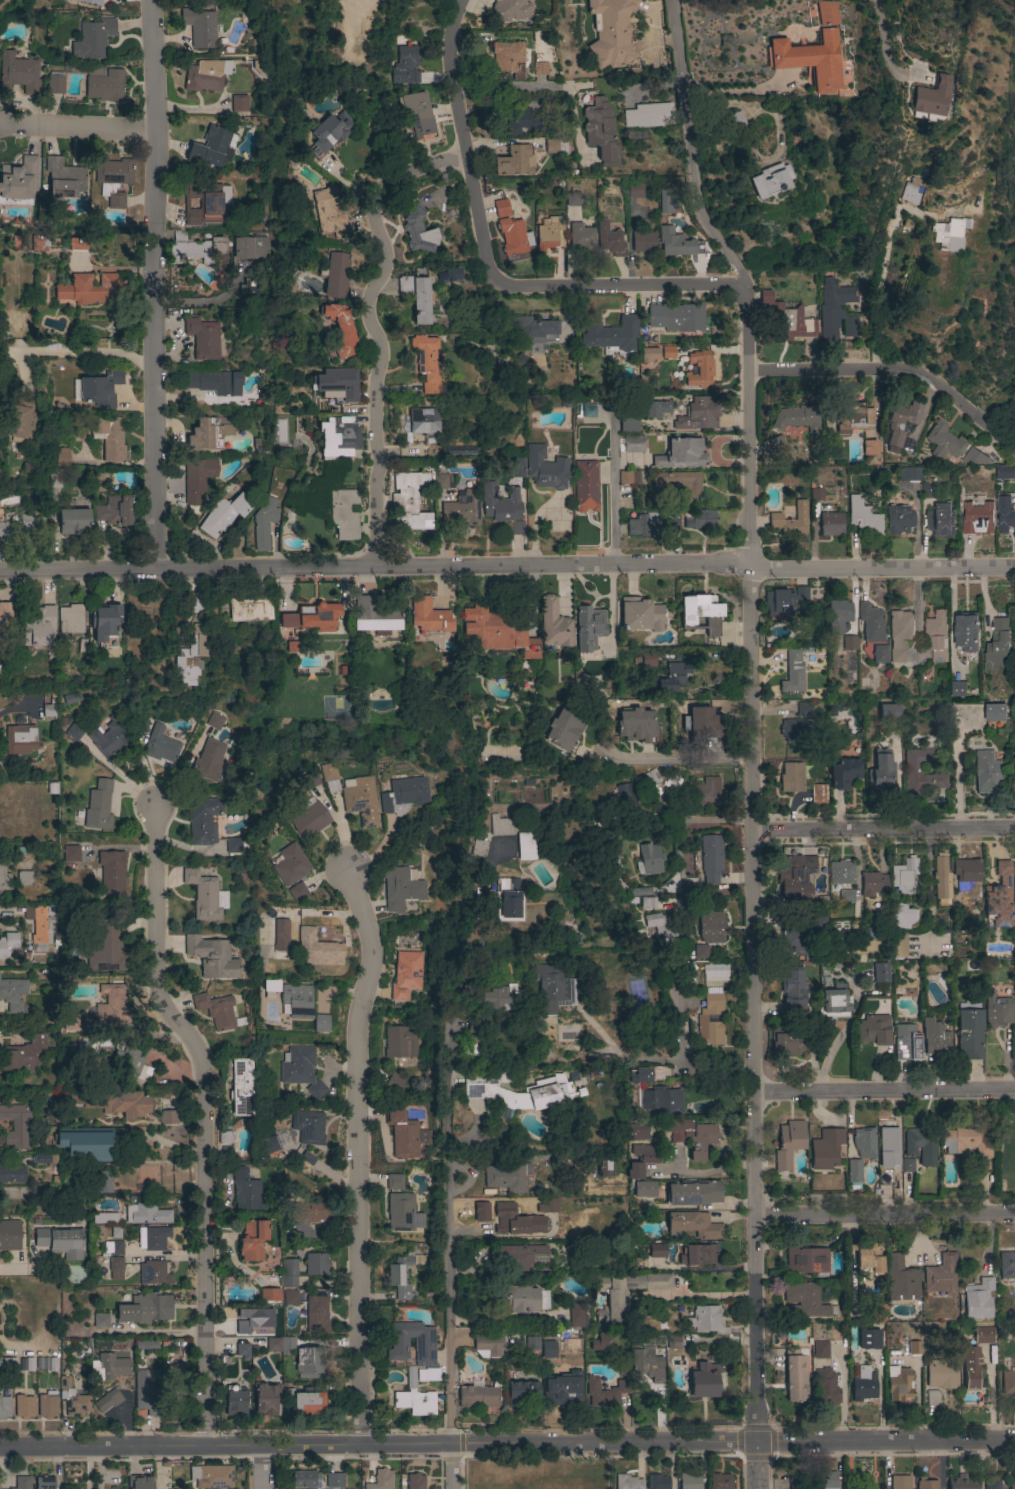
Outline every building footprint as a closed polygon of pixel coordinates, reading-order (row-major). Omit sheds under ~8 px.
[(100,0),(60,0),(99,8),(100,0)] [(494,1),(493,0),(524,0),(524,3),(530,4),(532,6),(531,11),(530,12),(528,22),(516,20),(515,21),(511,20),(510,18),(508,18),(508,23),(490,20),(492,4),(494,5),(494,1)] [(588,14),(587,0),(639,0),(632,14),(629,12),(627,17),(627,24),(628,24),(628,25),(629,27),(630,30),(630,43),(638,56),(624,65),(624,64),(621,65),(620,63),(618,64),(618,65),(616,66),(615,67),(613,67),(610,69),(607,65),(597,71),(591,60),(594,58),(587,47),(596,41),(596,31),(594,31),(594,14),(588,14)] [(837,2),(840,24),(821,27),(817,1),(837,2)] [(216,48),(191,49),(191,25),(181,26),(181,9),(197,8),(197,12),(215,12),(216,48)] [(81,59),(81,57),(71,57),(71,43),(80,43),(80,23),(99,23),(99,19),(115,19),(116,36),(105,36),(105,59),(81,59)] [(821,46),(820,29),(838,28),(841,89),(833,89),(833,93),(814,94),(814,92),(812,92),(811,67),(789,68),(771,69),(771,68),(768,68),(767,47),(770,47),(769,39),(787,38),(787,48),(821,46)] [(494,53),(491,53),(491,43),(514,43),(514,42),(523,42),(523,64),(522,64),(522,81),(512,80),(512,73),(497,73),(497,68),(493,68),(494,53)] [(415,69),(415,72),(419,72),(419,84),(391,84),(391,69),(394,69),(394,64),(398,64),(398,46),(416,46),(417,65),(415,69)] [(14,51),(13,59),(38,60),(37,79),(40,80),(40,96),(23,95),(24,85),(0,84),(1,50),(14,51)] [(268,60),(268,75),(260,76),(253,68),(252,61),(268,60)] [(229,76),(224,75),(221,93),(200,89),(199,93),(183,90),(187,65),(197,67),(198,62),(231,61),(229,76)] [(547,63),(547,75),(533,75),(533,63),(547,63)] [(86,76),(106,77),(107,69),(123,69),(122,101),(98,100),(98,99),(85,98),(86,76)] [(46,93),(47,75),(49,75),(49,72),(62,72),(62,76),(64,76),(63,94),(46,93)] [(924,114),(924,115),(922,114),(921,119),(910,117),(911,111),(908,111),(908,107),(909,108),(913,86),(933,90),(936,73),(951,75),(951,78),(949,78),(949,83),(949,84),(948,90),(949,90),(948,97),(946,97),(942,117),(924,114)] [(431,134),(432,138),(417,141),(416,140),(413,140),(411,127),(406,128),(402,105),(398,105),(397,96),(425,91),(433,133),(431,134)] [(231,95),(247,94),(248,111),(231,111),(231,95)] [(583,131),(582,126),(586,124),(585,119),(582,117),(582,111),(586,107),(592,107),(592,97),(604,97),(604,103),(607,103),(607,109),(610,109),(610,118),(612,118),(612,142),(618,142),(618,168),(600,168),(600,161),(598,161),(598,147),(595,147),(595,145),(585,145),(585,133),(583,131)] [(556,114),(544,114),(544,102),(556,101),(556,114)] [(670,103),(672,125),(636,128),(635,127),(624,128),(623,111),(634,110),(634,105),(670,103)] [(529,117),(539,117),(539,128),(521,129),(521,128),(519,128),(519,136),(508,136),(507,127),(506,127),(506,113),(515,113),(515,108),(528,108),(529,117)] [(329,114),(333,119),(342,110),(353,123),(346,129),(349,132),(340,141),(338,139),(324,151),(326,153),(317,160),(307,149),(312,145),(311,144),(315,140),(308,133),(329,114)] [(746,126),(729,133),(723,117),(740,110),(746,126)] [(190,142),(203,147),(205,141),(203,140),(209,124),(214,125),(214,126),(232,133),(230,139),(235,140),(232,149),(234,150),(230,161),(222,159),(219,169),(210,166),(209,168),(202,166),(202,167),(186,162),(187,159),(185,159),(190,142)] [(566,139),(566,153),(545,153),(545,139),(566,139)] [(525,145),(525,144),(529,144),(529,145),(531,145),(531,154),(529,154),(529,156),(533,156),(533,168),(532,168),(532,174),(526,174),(526,172),(521,172),(521,174),(517,174),(517,172),(515,172),(515,174),(512,174),(512,172),(511,172),(511,176),(493,176),(493,157),(508,158),(508,145),(525,145)] [(30,206),(0,204),(0,165),(21,166),(21,156),(37,156),(36,192),(31,191),(30,206)] [(85,168),(84,190),(75,190),(75,198),(62,198),(62,202),(49,202),(49,198),(47,198),(49,173),(44,172),(45,156),(62,157),(61,167),(85,168)] [(120,162),(120,159),(133,159),(132,184),(117,184),(117,189),(114,189),(114,193),(125,193),(124,209),(107,209),(107,197),(100,197),(100,183),(95,183),(96,161),(120,162)] [(786,181),(789,188),(776,193),(775,191),(766,195),(767,196),(757,200),(747,176),(784,161),(792,178),(786,181)] [(922,179),(920,184),(925,186),(916,210),(896,203),(905,178),(909,180),(911,179),(913,178),(915,177),(922,179)] [(311,192),(324,189),(329,182),(341,191),(340,193),(346,220),(350,220),(353,235),(334,240),(333,232),(319,235),(311,192)] [(229,213),(229,223),(200,223),(200,199),(184,199),(184,183),(204,183),(204,185),(222,184),(222,187),(230,187),(230,204),(222,204),(222,214),(229,213)] [(628,183),(643,183),(643,198),(628,198),(628,183)] [(673,189),(673,215),(666,215),(666,214),(660,214),(660,189),(673,189)] [(566,193),(579,193),(579,206),(566,206),(566,193)] [(497,219),(493,201),(507,199),(510,216),(497,219)] [(435,246),(434,246),(431,253),(417,249),(409,252),(406,242),(408,241),(405,231),(403,232),(401,225),(403,225),(405,222),(402,220),(413,206),(414,207),(416,204),(426,211),(419,221),(423,232),(435,228),(438,237),(435,246)] [(547,217),(559,217),(559,224),(563,224),(563,238),(564,238),(564,248),(544,248),(544,252),(536,252),(536,237),(535,237),(535,233),(536,233),(536,226),(541,226),(541,218),(547,218),(547,217)] [(524,233),(530,232),(532,246),(526,247),(527,252),(503,256),(503,253),(501,252),(501,249),(502,248),(502,245),(503,245),(501,233),(499,233),(498,229),(496,229),(496,225),(497,224),(496,220),(508,218),(508,221),(521,219),(524,233)] [(608,233),(614,233),(614,231),(616,230),(619,229),(621,231),(621,242),(625,242),(625,249),(624,249),(624,257),(612,257),(612,253),(606,253),(606,249),(598,249),(598,218),(608,218),(608,225),(608,233)] [(938,251),(938,243),(932,242),(933,232),(930,232),(930,223),(943,224),(943,219),(948,220),(948,218),(960,219),(960,218),(971,219),(970,229),(968,229),(967,242),(962,241),(961,253),(938,251)] [(594,251),(581,251),(581,247),(569,247),(569,223),(582,223),(582,228),(594,228),(594,251)] [(695,254),(695,255),(675,255),(675,256),(661,256),(661,244),(659,244),(659,226),(673,226),(673,235),(683,235),(683,239),(682,239),(682,241),(688,241),(688,240),(694,240),(694,242),(702,241),(702,253),(695,254)] [(656,256),(643,256),(643,252),(632,252),(632,232),(656,232),(656,256)] [(186,258),(186,261),(169,261),(169,243),(173,243),(173,236),(186,236),(186,240),(191,240),(191,243),(203,243),(203,241),(211,241),(211,237),(224,237),(225,254),(214,254),(214,265),(202,265),(202,258),(186,258)] [(268,237),(269,257),(257,257),(257,258),(234,259),(233,238),(268,237)] [(69,238),(86,239),(86,251),(69,251),(69,238)] [(322,296),(329,252),(350,255),(343,299),(322,296)] [(452,267),(467,264),(469,276),(456,278),(456,276),(446,278),(444,270),(452,269),(452,267)] [(436,283),(459,281),(458,270),(435,272),(436,283)] [(120,273),(121,286),(129,286),(129,296),(121,296),(121,301),(102,301),(102,303),(90,303),(90,304),(85,304),(85,305),(75,305),(75,301),(72,301),(72,300),(55,300),(55,285),(71,285),(71,274),(92,274),(92,286),(99,286),(99,274),(120,273)] [(413,328),(412,295),(398,296),(397,279),(399,278),(399,276),(415,276),(415,278),(427,278),(429,327),(413,328)] [(857,304),(842,304),(842,305),(839,305),(839,306),(837,306),(837,321),(835,321),(835,326),(821,326),(821,322),(820,322),(819,305),(821,305),(821,297),(823,297),(822,277),(832,277),(832,284),(837,284),(837,288),(839,288),(839,287),(857,287),(857,304)] [(246,280),(246,279),(258,279),(258,293),(244,293),(244,295),(239,295),(239,285),(244,285),(244,280),(246,280)] [(283,292),(286,281),(291,283),(292,280),(297,281),(295,289),(293,288),(291,294),(283,292)] [(801,319),(816,319),(816,338),(781,338),(781,319),(766,319),(766,304),(760,304),(760,291),(772,291),(772,302),(784,302),(784,310),(791,310),(791,302),(801,302),(801,319)] [(333,347),(339,345),(337,339),(339,338),(333,321),(326,320),(326,317),(318,316),(319,307),(321,307),(321,306),(326,307),(326,304),(348,307),(347,314),(350,324),(349,324),(356,342),(354,342),(358,353),(337,361),(333,347)] [(664,305),(664,309),(676,309),(676,305),(702,305),(702,332),(678,332),(678,331),(664,331),(664,328),(647,328),(647,305),(664,305)] [(586,328),(586,323),(600,322),(600,328),(619,328),(619,315),(637,315),(637,338),(633,338),(634,352),(621,352),(621,350),(616,350),(616,347),(580,347),(580,334),(584,334),(584,329),(586,328)] [(503,335),(503,316),(530,317),(530,321),(557,321),(557,335),(542,335),(542,342),(525,342),(525,335),(503,335)] [(193,361),(193,335),(185,335),(185,327),(184,327),(184,318),(198,318),(199,322),(213,322),(213,326),(218,326),(219,361),(193,361)] [(438,372),(438,382),(440,382),(440,394),(422,394),(422,382),(424,382),(424,373),(417,373),(416,350),(410,350),(410,338),(413,338),(413,336),(427,335),(427,338),(438,338),(438,350),(435,350),(435,372),(438,372)] [(662,346),(675,346),(675,359),(662,359),(662,346)] [(659,348),(659,360),(652,360),(652,363),(640,363),(641,348),(659,348)] [(712,377),(709,377),(709,386),(704,386),(704,388),(698,389),(698,386),(685,386),(685,378),(684,378),(683,373),(689,373),(689,375),(697,375),(697,367),(695,367),(695,364),(687,364),(687,361),(686,361),(686,357),(687,357),(687,354),(692,354),(692,352),(699,352),(699,351),(708,351),(708,359),(712,359),(712,377)] [(357,369),(358,402),(342,403),(342,404),(334,404),(334,398),(323,398),(323,388),(316,388),(316,378),(323,378),(323,370),(357,369)] [(104,378),(104,376),(110,376),(110,372),(123,372),(123,385),(111,385),(111,388),(112,388),(112,393),(114,393),(114,408),(94,408),(94,401),(92,401),(92,403),(79,403),(79,378),(104,378)] [(230,372),(230,373),(241,373),(242,386),(239,386),(240,397),(220,397),(220,390),(198,390),(198,388),(186,388),(185,373),(230,372)] [(568,408),(567,397),(542,398),(543,408),(568,408)] [(672,430),(672,421),(675,421),(675,417),(688,417),(688,403),(692,403),(692,397),(710,397),(710,403),(711,403),(711,406),(716,406),(717,428),(672,430)] [(659,418),(647,418),(647,401),(658,401),(658,403),(670,403),(670,414),(659,414),(659,418)] [(854,404),(863,403),(863,407),(863,408),(863,409),(872,409),(872,416),(871,416),(871,425),(870,425),(870,430),(854,430),(849,428),(849,437),(836,437),(836,425),(839,425),(838,401),(854,401),(854,404)] [(903,421),(902,424),(903,424),(901,431),(904,432),(900,449),(886,445),(891,429),(887,428),(889,421),(888,421),(892,405),(906,409),(907,405),(909,406),(911,401),(922,404),(916,425),(903,421)] [(10,405),(29,409),(23,444),(9,441),(9,438),(5,437),(10,405)] [(781,433),(771,428),(781,408),(798,408),(798,405),(802,405),(802,406),(810,406),(818,406),(818,428),(816,428),(816,435),(815,435),(815,437),(808,437),(808,434),(807,434),(807,427),(784,427),(781,433)] [(596,406),(595,418),(582,418),(582,406),(596,406)] [(440,408),(440,433),(434,434),(434,439),(425,439),(425,442),(410,442),(410,434),(409,434),(408,409),(440,408)] [(109,418),(111,416),(116,417),(120,417),(120,432),(122,432),(122,446),(125,446),(124,461),(121,461),(113,464),(103,461),(103,440),(103,436),(88,436),(88,427),(89,427),(89,417),(109,418)] [(359,450),(352,450),(352,459),(342,459),(342,455),(335,455),(335,459),(320,459),(321,450),(321,429),(320,429),(320,432),(318,432),(318,423),(326,423),(326,418),(334,418),(334,422),(338,422),(338,417),(350,417),(350,423),(357,423),(357,425),(359,425),(359,450)] [(620,432),(620,417),(638,417),(638,432),(620,432)] [(233,418),(233,436),(223,436),(223,450),(203,451),(187,451),(187,435),(199,435),(199,432),(200,432),(200,418),(233,418)] [(286,418),(270,418),(270,445),(286,445),(286,418)] [(955,439),(957,436),(969,444),(959,458),(957,456),(955,459),(950,455),(944,464),(929,454),(935,446),(924,438),(938,418),(948,424),(945,429),(947,430),(945,432),(955,439)] [(781,435),(785,448),(771,453),(766,440),(781,435)] [(644,436),(644,453),(624,453),(624,452),(618,452),(618,439),(624,439),(624,436),(644,436)] [(682,467),(682,468),(674,468),(674,467),(652,467),(652,456),(665,456),(665,452),(668,449),(668,439),(680,439),(680,438),(688,438),(700,438),(701,453),(706,453),(706,462),(703,467),(682,467)] [(877,441),(877,455),(862,455),(862,441),(877,441)] [(526,444),(544,444),(545,460),(541,460),(541,462),(553,463),(554,457),(568,459),(566,472),(568,471),(568,481),(565,481),(566,487),(564,488),(564,490),(552,490),(552,488),(532,485),(533,478),(526,478),(526,444)] [(960,462),(971,447),(993,462),(991,465),(966,466),(960,462)] [(55,452),(57,452),(57,449),(61,449),(61,448),(64,448),(64,449),(67,449),(67,451),(69,451),(69,467),(56,467),(55,452)] [(511,477),(510,458),(524,458),(525,477),(511,477)] [(185,459),(218,459),(218,478),(206,478),(206,493),(201,493),(201,505),(185,505),(185,459)] [(595,512),(592,512),(590,511),(590,509),(584,509),(584,512),(575,512),(574,507),(574,466),(574,461),(596,461),(597,510),(595,512)] [(995,466),(1014,465),(1014,480),(996,480),(995,466)] [(919,468),(919,481),(899,481),(899,479),(898,479),(898,467),(919,468)] [(49,488),(48,470),(60,470),(61,488),(49,488)] [(638,471),(639,484),(618,484),(618,472),(638,471)] [(700,497),(687,498),(687,488),(653,489),(652,473),(699,472),(700,497)] [(391,494),(398,494),(398,489),(393,489),(394,473),(429,473),(429,489),(417,489),(417,513),(431,513),(431,530),(429,530),(429,533),(420,533),(420,530),(393,529),(393,513),(401,513),(401,508),(395,508),(391,505),(391,494)] [(435,490),(435,474),(449,474),(449,475),(453,475),(453,488),(449,488),(449,489),(435,490)] [(518,502),(521,502),(521,520),(511,520),(512,521),(491,521),(491,517),(483,517),(482,502),(482,482),(495,481),(496,499),(507,499),(507,495),(509,495),(509,487),(518,487),(518,502)] [(921,499),(920,485),(922,485),(922,483),(927,482),(927,485),(934,485),(935,499),(921,499)] [(478,526),(464,526),(464,522),(441,522),(441,503),(456,503),(456,497),(464,496),(464,489),(478,489),(478,526)] [(811,490),(823,489),(824,499),(811,500),(811,490)] [(336,540),(336,524),(331,524),(330,491),(356,490),(357,505),(350,505),(350,513),(357,513),(358,540),(336,540)] [(220,497),(229,504),(241,492),(255,506),(241,519),(237,514),(223,533),(221,531),(213,540),(197,528),(220,497)] [(848,495),(861,495),(861,506),(869,506),(869,515),(881,514),(881,536),(871,536),(871,529),(856,529),(856,526),(848,526),(848,495)] [(107,503),(107,496),(132,496),(132,526),(119,526),(119,525),(105,525),(105,521),(94,521),(94,506),(104,506),(107,503)] [(269,551),(254,552),(252,515),(262,504),(265,496),(276,500),(273,508),(279,509),(275,524),(267,522),(269,551)] [(1010,497),(1014,497),(1014,503),(1010,503),(1011,510),(1014,510),(1014,528),(1011,528),(1010,527),(1008,527),(1008,533),(997,534),(997,525),(998,525),(998,513),(997,513),(997,497),(1010,496),(1010,497)] [(902,498),(911,497),(911,506),(908,506),(908,511),(914,511),(914,526),(908,527),(908,532),(896,532),(896,535),(886,535),(885,506),(888,506),(888,504),(894,504),(894,506),(902,506),(902,498)] [(795,500),(806,500),(807,524),(804,524),(804,535),(781,536),(781,527),(769,528),(769,513),(782,513),(782,520),(795,519),(795,500)] [(980,534),(980,536),(975,536),(975,534),(962,534),(961,516),(963,516),(963,502),(993,502),(993,508),(992,508),(992,523),(993,523),(993,533),(980,534)] [(947,535),(947,537),(932,537),(932,531),(928,531),(928,530),(925,530),(925,511),(931,511),(931,507),(933,507),(933,504),(951,504),(951,510),(955,510),(955,534),(947,535)] [(22,537),(0,537),(0,508),(3,508),(3,521),(20,521),(20,515),(25,515),(25,511),(44,511),(44,534),(22,534),(22,537)] [(90,510),(90,530),(89,530),(89,535),(59,535),(59,530),(58,530),(58,510),(90,510)] [(697,529),(695,529),(693,529),(692,528),(683,528),(683,519),(691,519),(692,510),(715,511),(714,528),(698,528),(697,529)] [(627,520),(637,520),(637,515),(642,514),(646,515),(646,513),(656,512),(656,517),(662,516),(662,537),(638,537),(638,534),(628,535),(627,520)] [(820,536),(820,513),(842,512),(843,536),(820,536)] [(678,530),(665,530),(665,515),(678,515),(678,530)] [(787,589),(787,592),(792,591),(792,595),(795,595),(794,587),(807,587),(807,600),(793,600),(793,605),(796,605),(796,615),(791,615),(791,617),(772,617),(772,608),(764,608),(764,592),(771,592),(771,590),(787,589)] [(541,596),(545,596),(546,594),(551,594),(552,596),(556,596),(556,616),(561,616),(561,619),(562,617),(567,618),(568,619),(571,619),(571,646),(570,646),(570,649),(558,649),(558,653),(542,653),(542,645),(541,645),(541,596)] [(353,631),(353,608),(355,608),(355,596),(378,596),(378,612),(386,612),(386,608),(389,608),(390,607),(395,607),(396,608),(400,608),(400,630),(353,631)] [(449,610),(449,618),(452,618),(452,632),(441,632),(441,630),(432,630),(432,632),(423,632),(423,631),(417,631),(417,626),(410,626),(410,611),(411,611),(411,596),(430,596),(430,610),(449,610)] [(682,625),(681,625),(681,597),(692,597),(692,596),(714,596),(714,604),(722,604),(722,617),(718,617),(718,637),(706,637),(706,616),(694,616),(694,629),(682,629),(682,625)] [(204,597),(205,613),(187,613),(187,598),(204,597)] [(227,599),(270,597),(271,620),(228,622),(227,599)] [(621,597),(640,597),(640,600),(648,600),(648,602),(649,602),(649,605),(663,605),(663,624),(662,624),(662,631),(651,631),(651,624),(650,624),(650,630),(647,630),(647,631),(641,631),(641,630),(632,630),(632,632),(624,632),(624,630),(622,630),(622,626),(620,626),(621,597)] [(842,622),(842,624),(849,624),(849,633),(842,633),(842,635),(828,635),(828,601),(846,600),(846,603),(851,603),(851,622),(842,622)] [(338,604),(339,617),(335,617),(335,627),(333,627),(333,632),(317,632),(317,628),(315,628),(315,627),(279,627),(279,614),(297,614),(297,611),(298,611),(298,606),(315,606),(315,604),(317,603),(318,602),(321,602),(322,603),(324,604),(338,604)] [(868,659),(861,651),(861,647),(865,647),(865,642),(863,642),(863,621),(858,621),(858,602),(868,602),(868,608),(877,608),(877,610),(883,610),(882,645),(886,645),(886,663),(872,663),(872,659),(868,659)] [(472,609),(472,604),(486,604),(486,613),(525,613),(525,639),(538,638),(539,659),(521,660),(521,648),(513,648),(513,649),(477,649),(477,639),(472,639),(472,635),(463,635),(463,623),(473,623),(473,621),(462,621),(462,609),(472,609)] [(83,633),(59,633),(59,621),(58,621),(58,608),(68,608),(68,605),(82,605),(83,633)] [(121,623),(115,623),(115,636),(115,638),(105,638),(105,643),(94,643),(94,628),(91,628),(90,605),(121,605),(121,623)] [(23,621),(36,621),(36,606),(55,606),(55,620),(53,620),(54,632),(55,632),(55,645),(47,645),(47,646),(30,646),(29,645),(23,645),(23,621)] [(576,606),(590,606),(590,610),(604,610),(605,637),(597,637),(598,650),(589,650),(589,653),(577,653),(576,606)] [(946,662),(932,662),(931,650),(929,650),(929,638),(925,638),(925,619),(935,619),(935,610),(938,610),(943,610),(946,610),(946,662)] [(13,627),(0,627),(0,611),(13,611),(13,627)] [(906,640),(906,649),(904,649),(904,662),(890,662),(890,650),(893,650),(893,641),(889,641),(889,611),(902,611),(902,612),(911,612),(912,640),(906,640)] [(955,637),(954,637),(954,626),(954,613),(978,613),(979,652),(975,652),(975,653),(966,653),(966,652),(963,652),(963,651),(957,651),(957,647),(955,647),(955,637)] [(984,653),(986,653),(986,644),(992,644),(992,634),(993,634),(993,618),(1009,618),(1008,653),(1007,653),(1007,665),(1000,665),(1000,664),(991,664),(991,671),(984,671),(984,653)] [(196,656),(196,660),(200,661),(200,670),(196,670),(196,676),(192,676),(192,686),(182,686),(182,683),(177,683),(177,668),(176,668),(177,649),(187,649),(187,642),(189,642),(190,624),(209,624),(208,657),(196,656)] [(856,636),(856,649),(842,649),(842,636),(856,636)] [(299,642),(299,652),(286,652),(286,642),(299,642)] [(779,692),(779,681),(786,681),(786,650),(800,650),(800,664),(794,664),(794,667),(802,667),(802,692),(779,692)] [(815,652),(815,663),(804,663),(804,652),(815,652)] [(654,668),(654,654),(641,653),(641,667),(654,668)] [(682,664),(690,664),(690,673),(683,673),(683,686),(674,686),(674,691),(657,691),(657,679),(666,679),(666,663),(682,663),(682,664)] [(966,682),(966,696),(951,696),(950,682),(966,682)] [(79,692),(81,699),(79,700),(80,702),(77,702),(65,706),(62,697),(79,692)] [(811,702),(811,716),(797,717),(797,702),(811,702)] [(1006,704),(1006,726),(996,726),(996,730),(992,730),(992,727),(987,727),(987,721),(986,721),(985,705),(1006,704)] [(54,705),(55,717),(43,717),(42,705),(54,705)] [(898,705),(898,720),(878,719),(878,705),(898,705)] [(549,728),(547,727),(552,718),(554,719),(560,708),(568,713),(569,710),(584,719),(578,729),(577,728),(575,731),(578,732),(576,737),(577,738),(575,741),(578,743),(572,755),(566,752),(566,753),(545,740),(546,739),(544,738),(549,728)] [(213,711),(226,718),(218,732),(206,725),(213,711)] [(653,723),(654,723),(655,738),(653,738),(654,744),(641,744),(641,738),(631,738),(631,735),(617,735),(616,712),(653,711),(653,723)] [(104,760),(91,744),(92,743),(86,735),(96,726),(102,733),(101,734),(101,735),(108,729),(105,726),(111,721),(108,717),(114,712),(126,726),(122,730),(131,741),(118,752),(116,750),(104,760)] [(689,731),(682,731),(682,717),(689,717),(689,712),(714,712),(715,738),(689,738),(689,731)] [(812,719),(812,742),(784,743),(784,739),(783,739),(783,736),(779,736),(779,726),(782,726),(781,721),(784,721),(784,719),(812,719)] [(74,720),(85,730),(76,742),(68,735),(67,737),(64,735),(65,733),(64,732),(74,720)] [(8,726),(8,725),(35,725),(35,741),(36,741),(36,750),(28,750),(28,755),(5,755),(5,726),(8,726)] [(181,744),(173,764),(159,758),(158,761),(141,754),(152,729),(162,733),(161,736),(181,744)] [(189,773),(195,758),(198,759),(207,737),(227,745),(220,763),(222,764),(215,783),(189,773)] [(874,770),(874,767),(873,767),(873,763),(874,763),(874,749),(890,749),(890,763),(894,763),(894,790),(867,790),(867,770),(874,770)] [(935,749),(935,762),(921,763),(921,775),(931,775),(930,774),(946,774),(946,788),(919,789),(919,795),(905,795),(904,750),(935,749)] [(975,777),(974,777),(974,764),(975,764),(975,751),(994,750),(994,761),(1001,761),(1003,763),(1003,779),(998,784),(999,793),(975,794),(975,777)] [(837,765),(837,759),(860,759),(860,780),(852,780),(852,781),(848,785),(848,789),(840,789),(840,791),(833,791),(833,789),(830,789),(830,765),(837,765)] [(335,762),(338,778),(337,778),(340,791),(328,794),(325,782),(323,782),(320,766),(335,762)] [(803,763),(803,792),(780,792),(780,774),(782,774),(782,763),(803,763)] [(662,781),(647,789),(640,776),(655,768),(662,781)] [(307,791),(300,778),(313,770),(320,783),(307,791)] [(394,781),(393,775),(405,774),(406,779),(425,777),(428,802),(407,804),(407,807),(405,811),(400,816),(398,817),(394,815),(394,813),(382,814),(379,794),(381,794),(381,788),(386,788),(386,793),(391,793),(390,781),(394,781)] [(682,779),(677,791),(662,786),(664,781),(666,782),(669,774),(682,779)] [(341,788),(356,786),(355,779),(373,777),(376,810),(344,813),(341,788)] [(720,793),(721,793),(721,805),(712,805),(712,804),(704,804),(704,806),(693,806),(693,786),(703,786),(703,777),(720,777),(720,793)] [(111,814),(110,830),(83,828),(83,821),(75,821),(76,809),(87,810),(89,790),(95,790),(96,778),(112,780),(111,794),(110,793),(108,814),(111,814)] [(636,809),(620,813),(618,801),(614,801),(613,795),(617,795),(615,786),(631,783),(636,809)] [(810,786),(825,786),(825,803),(810,803),(810,786)] [(527,799),(527,806),(548,804),(547,789),(531,790),(532,799),(527,799)] [(302,842),(287,821),(303,810),(300,805),(311,797),(314,801),(316,800),(331,821),(302,842)] [(189,823),(188,823),(188,799),(223,798),(224,814),(221,814),(221,816),(211,816),(211,824),(215,824),(216,844),(211,844),(211,845),(190,846),(189,823)] [(489,814),(497,814),(497,819),(512,818),(513,836),(490,836),(489,814)] [(533,832),(535,859),(518,860),(516,833),(533,832)] [(721,836),(721,850),(722,850),(722,860),(721,860),(721,871),(718,871),(718,885),(703,885),(702,871),(701,871),(701,861),(692,862),(692,852),(701,852),(701,836),(721,836)] [(241,838),(241,853),(226,854),(225,839),(241,838)] [(487,842),(483,858),(469,855),(473,838),(487,842)] [(310,868),(302,873),(304,875),(284,888),(270,867),(272,866),(270,862),(279,856),(277,852),(293,842),(310,868)] [(642,875),(642,874),(636,875),(635,862),(638,862),(637,860),(640,860),(638,845),(650,844),(650,846),(658,845),(659,854),(663,853),(664,861),(660,861),(662,872),(642,875)] [(79,862),(60,862),(60,851),(64,846),(79,846),(79,862)] [(124,852),(124,872),(123,872),(123,895),(102,895),(101,865),(98,865),(97,852),(124,852)] [(936,856),(936,853),(944,853),(944,857),(947,857),(950,857),(950,871),(947,871),(947,873),(950,873),(950,899),(945,899),(945,906),(937,906),(937,899),(934,899),(934,879),(932,879),(932,873),(934,873),(934,856),(936,856)] [(903,866),(903,859),(908,859),(908,856),(914,855),(914,859),(917,858),(917,875),(912,875),(912,881),(914,881),(914,885),(918,885),(918,893),(914,893),(914,894),(899,894),(899,890),(896,890),(896,887),(891,887),(890,866),(903,866)] [(816,873),(806,873),(806,885),(810,885),(811,900),(789,901),(788,880),(778,880),(777,863),(792,863),(792,856),(801,856),(801,857),(815,857),(816,873)] [(829,884),(829,863),(838,863),(838,860),(844,860),(844,863),(853,863),(854,884),(829,884)] [(979,860),(980,882),(957,882),(957,875),(953,875),(953,860),(979,860)] [(984,886),(999,886),(999,876),(996,876),(996,861),(1011,861),(1011,876),(1010,876),(1010,886),(1011,886),(1011,926),(992,927),(992,919),(985,919),(985,916),(984,916),(984,886)] [(11,890),(0,890),(0,864),(2,864),(2,867),(5,867),(5,874),(11,874),(11,890)] [(385,880),(383,880),(383,867),(408,867),(408,881),(424,881),(424,900),(402,900),(402,912),(385,912),(385,880)] [(217,878),(217,891),(227,891),(227,909),(221,909),(221,921),(193,921),(194,901),(195,901),(195,885),(183,885),(183,868),(199,868),(199,877),(217,878)] [(32,870),(32,885),(17,885),(17,870),(32,870)] [(864,872),(864,873),(880,873),(880,875),(886,875),(887,893),(871,893),(872,897),(861,898),(861,891),(862,891),(861,877),(860,877),(860,872),(864,872)] [(523,922),(495,922),(496,898),(495,898),(495,879),(519,879),(519,893),(523,893),(523,922)] [(300,882),(308,895),(294,903),(286,890),(300,882)] [(651,887),(651,895),(628,896),(627,889),(651,887)] [(853,890),(854,905),(840,905),(839,891),(853,890)] [(655,908),(641,908),(641,897),(655,897),(655,908)] [(891,903),(900,903),(900,905),(906,905),(906,910),(916,910),(916,919),(912,924),(908,924),(908,929),(891,929),(891,903)] [(23,918),(23,906),(45,905),(46,923),(50,923),(50,933),(46,933),(46,952),(30,952),(30,935),(33,935),(33,918),(23,918)] [(701,940),(699,940),(699,938),(698,938),(698,906),(711,906),(711,912),(722,912),(722,921),(724,921),(724,935),(723,935),(723,944),(701,944),(701,940)] [(659,913),(660,916),(672,913),(677,944),(664,947),(661,934),(655,935),(654,927),(645,928),(643,916),(659,913)] [(86,951),(94,951),(94,919),(124,919),(124,935),(121,935),(121,957),(125,957),(125,971),(86,971),(86,951)] [(288,920),(288,941),(297,941),(296,949),(287,949),(287,961),(271,960),(271,952),(270,952),(270,945),(273,945),(274,920),(288,920)] [(299,938),(299,933),(298,932),(298,927),(315,927),(314,942),(341,943),(341,966),(299,965),(299,938)] [(791,948),(791,957),(805,957),(805,930),(781,929),(781,948),(791,948)] [(892,958),(892,932),(906,932),(906,958),(892,958)] [(6,959),(0,959),(0,938),(4,938),(4,933),(18,933),(18,948),(9,948),(9,950),(7,950),(7,953),(6,953),(6,959)] [(229,941),(229,960),(239,960),(239,979),(200,979),(201,958),(196,958),(196,956),(184,955),(184,936),(199,936),(199,941),(229,941)] [(708,945),(708,959),(693,959),(693,945),(708,945)] [(421,990),(408,989),(408,1001),(390,1001),(391,985),(395,985),(396,952),(422,953),(421,990)] [(888,963),(889,982),(873,982),(873,963),(888,963)] [(573,1005),(555,1005),(555,1014),(538,1014),(538,982),(533,982),(533,965),(560,965),(560,979),(574,979),(574,1000),(573,1000),(573,1005)] [(780,975),(786,975),(786,967),(803,967),(803,991),(805,991),(805,1001),(803,1001),(803,1011),(782,1011),(782,998),(784,998),(784,993),(780,993),(780,975)] [(3,999),(0,999),(0,980),(27,980),(27,995),(18,995),(18,1000),(23,1001),(23,1014),(7,1014),(7,1003),(3,1002),(3,999)] [(260,993),(276,994),(276,982),(260,982),(260,993)] [(490,993),(490,988),(500,988),(500,987),(506,987),(506,984),(515,984),(515,990),(522,990),(521,1005),(511,1004),(511,1010),(489,1010),(489,1004),(481,1004),(481,992),(490,993)] [(817,1006),(820,1006),(820,990),(829,990),(829,987),(833,987),(833,984),(844,984),(844,997),(848,997),(849,1017),(817,1018),(817,1006)] [(126,985),(126,1013),(130,1013),(130,1023),(95,1023),(95,1005),(106,1005),(106,994),(99,994),(98,985),(126,985)] [(311,986),(310,1009),(312,1009),(311,1019),(287,1019),(288,1005),(280,1005),(281,985),(311,986)] [(984,1009),(986,1009),(985,989),(994,989),(994,998),(1011,998),(1012,1023),(1004,1023),(1004,1026),(994,1027),(994,1029),(985,1029),(984,1009)] [(235,1028),(214,1033),(211,1018),(208,1019),(206,1009),(194,1011),(191,996),(207,993),(208,1000),(232,996),(234,1006),(230,1007),(233,1019),(244,1017),(246,1024),(234,1026),(235,1028)] [(722,1045),(698,1046),(697,1015),(699,1015),(699,1008),(704,1008),(703,994),(722,993),(722,1015),(707,1015),(707,1022),(721,1022),(722,1045)] [(964,1003),(964,1001),(969,1001),(969,1003),(980,1003),(980,1010),(981,1010),(982,1060),(966,1060),(966,1054),(957,1054),(956,1009),(957,1009),(957,1003),(964,1003)] [(63,1014),(78,1014),(78,1030),(63,1030),(63,1014)] [(328,1016),(327,1032),(312,1031),(314,1015),(328,1016)] [(857,1020),(864,1020),(864,1015),(888,1015),(889,1046),(872,1046),(872,1042),(857,1042),(857,1020)] [(932,1017),(933,1022),(942,1022),(942,1027),(943,1032),(950,1032),(951,1039),(949,1039),(949,1057),(931,1057),(931,1054),(924,1055),(924,1038),(923,1038),(923,1017),(932,1017)] [(468,1020),(481,1022),(478,1037),(481,1037),(477,1057),(462,1054),(468,1020)] [(894,1025),(914,1024),(914,1032),(920,1032),(920,1042),(918,1042),(919,1053),(921,1053),(921,1057),(915,1057),(915,1060),(901,1060),(900,1055),(894,1055),(893,1037),(895,1037),(894,1025)] [(386,1027),(417,1026),(417,1043),(408,1043),(409,1057),(384,1057),(384,1050),(386,1050),(386,1027)] [(795,1028),(795,1035),(804,1035),(804,1056),(784,1056),(784,1048),(770,1048),(770,1028),(795,1028)] [(45,1033),(45,1040),(47,1041),(47,1046),(45,1048),(45,1066),(19,1066),(19,1070),(17,1070),(17,1077),(1,1077),(1,1051),(2,1051),(2,1047),(23,1047),(23,1044),(29,1044),(29,1033),(45,1033)] [(141,1064),(152,1069),(146,1083),(130,1077),(131,1075),(109,1066),(115,1050),(113,1049),(119,1036),(136,1043),(134,1048),(146,1053),(141,1064)] [(86,1037),(86,1055),(76,1055),(76,1037),(86,1037)] [(279,1084),(280,1062),(283,1062),(283,1053),(288,1054),(288,1047),(314,1047),(314,1068),(311,1068),(311,1073),(313,1073),(313,1082),(317,1078),(328,1090),(315,1101),(304,1090),(310,1084),(279,1084)] [(232,1101),(228,1101),(228,1091),(232,1091),(232,1060),(252,1060),(252,1116),(232,1116),(232,1101)] [(650,1068),(650,1083),(635,1083),(634,1068),(650,1068)] [(405,1079),(397,1093),(384,1085),(392,1071),(405,1079)] [(514,1094),(527,1094),(527,1092),(525,1093),(524,1089),(535,1085),(534,1082),(553,1077),(553,1074),(558,1073),(559,1076),(563,1075),(565,1083),(570,1082),(574,1096),(569,1098),(570,1100),(532,1111),(532,1109),(511,1110),(480,1099),(463,1099),(463,1071),(497,1071),(497,1087),(514,1094)] [(498,1071),(513,1071),(512,1083),(498,1083),(498,1071)] [(681,1089),(682,1114),(656,1114),(656,1109),(640,1110),(640,1091),(681,1089)] [(83,1105),(58,1105),(58,1091),(83,1091),(83,1092),(141,1092),(141,1096),(150,1096),(150,1113),(143,1113),(143,1117),(134,1117),(134,1120),(123,1120),(123,1112),(112,1113),(112,1114),(102,1114),(102,1109),(83,1109),(83,1105)] [(12,1145),(0,1145),(0,1134),(3,1134),(3,1132),(11,1132),(11,1120),(0,1121),(0,1106),(31,1105),(31,1120),(27,1120),(27,1149),(12,1149),(12,1145)] [(385,1125),(385,1109),(402,1109),(402,1110),(404,1110),(404,1121),(417,1121),(418,1158),(392,1158),(392,1125),(385,1125)] [(324,1113),(322,1134),(324,1135),(323,1146),(298,1144),(299,1131),(291,1130),(292,1110),(324,1113)] [(177,1111),(177,1124),(161,1124),(161,1122),(158,1122),(158,1111),(177,1111)] [(692,1120),(692,1136),(694,1136),(694,1125),(716,1124),(717,1144),(704,1144),(704,1163),(700,1163),(700,1161),(689,1161),(689,1151),(692,1151),(692,1146),(689,1146),(689,1138),(683,1138),(683,1143),(672,1143),(671,1130),(666,1130),(666,1120),(692,1120)] [(795,1150),(795,1151),(790,1152),(791,1171),(775,1171),(774,1150),(779,1150),(778,1126),(786,1125),(786,1121),(804,1120),(805,1150),(795,1150)] [(628,1125),(646,1124),(646,1126),(649,1125),(649,1132),(647,1132),(648,1140),(629,1141),(628,1125)] [(820,1139),(820,1129),(845,1128),(845,1131),(844,1131),(844,1145),(837,1145),(837,1151),(836,1151),(836,1166),(830,1166),(830,1170),(810,1170),(810,1139),(820,1139)] [(875,1157),(858,1158),(856,1151),(855,1151),(852,1143),(852,1140),(852,1136),(853,1136),(853,1129),(859,1129),(859,1128),(874,1128),(875,1157)] [(879,1128),(899,1128),(899,1153),(879,1153),(879,1128)] [(124,1129),(124,1140),(110,1140),(110,1162),(67,1162),(67,1147),(53,1147),(53,1135),(56,1135),(56,1133),(58,1133),(58,1129),(124,1129)] [(904,1129),(932,1129),(932,1140),(935,1140),(935,1166),(919,1167),(919,1148),(916,1148),(916,1156),(904,1156),(904,1129)] [(218,1130),(231,1130),(231,1143),(218,1143),(218,1130)] [(963,1153),(945,1153),(945,1146),(941,1146),(941,1130),(990,1130),(990,1158),(989,1158),(989,1169),(976,1169),(976,1158),(975,1158),(975,1148),(963,1148),(963,1153)] [(428,1132),(418,1132),(417,1144),(428,1144),(428,1132)] [(263,1156),(258,1140),(275,1134),(281,1149),(263,1156)] [(279,1134),(273,1136),(277,1148),(283,1146),(279,1134)] [(630,1154),(631,1145),(652,1145),(652,1152),(659,1152),(659,1164),(642,1163),(642,1179),(628,1180),(628,1179),(626,1179),(626,1170),(628,1170),(628,1162),(638,1162),(638,1154),(630,1154)] [(309,1167),(314,1159),(303,1152),(298,1159),(309,1167)] [(914,1172),(901,1172),(901,1159),(914,1159),(914,1172)] [(861,1160),(861,1182),(860,1182),(860,1189),(850,1190),(849,1182),(847,1182),(847,1160),(861,1160)] [(589,1176),(589,1161),(612,1161),(612,1177),(611,1177),(611,1179),(607,1179),(607,1177),(597,1177),(597,1176),(589,1176)] [(235,1202),(234,1202),(234,1181),(232,1181),(232,1168),(236,1168),(236,1163),(247,1163),(247,1180),(260,1180),(260,1201),(264,1201),(264,1210),(235,1210),(235,1202)] [(484,1166),(507,1167),(507,1163),(524,1163),(524,1193),(506,1193),(506,1188),(484,1188),(484,1166)] [(25,1183),(0,1183),(0,1166),(24,1166),(25,1183)] [(92,1194),(92,1171),(111,1171),(112,1194),(92,1194)] [(893,1171),(893,1184),(878,1184),(877,1171),(893,1171)] [(386,1190),(386,1174),(403,1174),(403,1190),(386,1190)] [(667,1184),(672,1184),(672,1181),(680,1181),(681,1184),(696,1184),(696,1181),(720,1181),(721,1203),(708,1203),(708,1205),(698,1205),(698,1206),(667,1206),(667,1184)] [(655,1182),(655,1197),(633,1197),(633,1182),(655,1182)] [(413,1214),(418,1215),(418,1228),(413,1228),(413,1231),(388,1231),(388,1215),(387,1215),(387,1193),(414,1194),(413,1214)] [(537,1205),(546,1205),(546,1199),(558,1199),(558,1212),(537,1212),(537,1205)] [(318,1220),(318,1223),(307,1223),(307,1220),(297,1220),(297,1204),(328,1203),(328,1220),(318,1220)] [(155,1205),(155,1211),(171,1211),(171,1223),(130,1224),(130,1223),(125,1223),(125,1205),(155,1205)] [(505,1233),(494,1233),(494,1225),(497,1225),(497,1217),(495,1217),(495,1206),(513,1206),(534,1217),(544,1217),(544,1233),(528,1233),(528,1235),(505,1235),(505,1233)] [(697,1212),(697,1213),(708,1213),(708,1224),(722,1224),(722,1227),(724,1229),(724,1233),(723,1235),(723,1239),(705,1239),(705,1238),(695,1238),(695,1231),(679,1231),(679,1237),(667,1237),(667,1212),(697,1212)] [(123,1213),(123,1223),(93,1223),(93,1213),(123,1213)] [(20,1250),(0,1251),(0,1221),(19,1221),(20,1250)] [(240,1256),(238,1256),(238,1249),(239,1249),(239,1239),(242,1239),(242,1232),(243,1232),(243,1221),(267,1221),(267,1240),(261,1241),(262,1261),(240,1261),(240,1256)] [(82,1228),(82,1261),(64,1261),(64,1253),(49,1253),(49,1247),(35,1247),(34,1229),(82,1228)] [(171,1228),(171,1238),(165,1238),(165,1251),(144,1251),(144,1249),(138,1249),(138,1228),(171,1228)] [(123,1255),(109,1255),(109,1253),(103,1253),(103,1242),(109,1242),(109,1241),(123,1241),(123,1255)] [(828,1272),(786,1273),(785,1244),(804,1243),(805,1249),(827,1248),(828,1272)] [(856,1251),(848,1251),(848,1245),(881,1243),(882,1273),(880,1273),(880,1275),(873,1275),(873,1273),(856,1274),(856,1251)] [(665,1244),(666,1258),(649,1258),(648,1244),(665,1244)] [(718,1252),(720,1252),(720,1267),(711,1267),(711,1265),(707,1265),(706,1264),(698,1264),(698,1268),(686,1268),(686,1265),(678,1265),(678,1255),(682,1255),(682,1248),(684,1248),(684,1245),(718,1245),(718,1252)] [(547,1264),(533,1264),(533,1271),(511,1271),(511,1264),(489,1264),(489,1246),(547,1246),(547,1264)] [(924,1267),(936,1267),(936,1265),(940,1265),(940,1252),(956,1252),(956,1266),(954,1266),(955,1296),(944,1296),(944,1292),(924,1292),(924,1267)] [(998,1252),(1014,1252),(1014,1283),(1004,1284),(1004,1279),(999,1279),(999,1272),(998,1252)] [(305,1254),(327,1253),(327,1261),(329,1261),(329,1268),(327,1268),(327,1275),(306,1275),(305,1254)] [(887,1253),(902,1253),(903,1269),(919,1269),(919,1300),(888,1301),(887,1253)] [(109,1257),(123,1257),(123,1271),(109,1271),(109,1257)] [(395,1265),(395,1257),(412,1257),(413,1266),(405,1266),(406,1284),(410,1284),(410,1300),(395,1300),(395,1286),(388,1286),(387,1265),(395,1265)] [(296,1276),(297,1287),(281,1288),(281,1276),(283,1276),(282,1260),(297,1259),(298,1276),(296,1276)] [(164,1261),(165,1275),(171,1275),(171,1284),(139,1285),(139,1264),(144,1264),(144,1261),(164,1261)] [(645,1289),(626,1289),(627,1323),(609,1323),(609,1325),(596,1325),(596,1310),(603,1310),(603,1307),(607,1307),(607,1295),(604,1292),(595,1292),(595,1277),(609,1277),(621,1277),(621,1276),(645,1276),(645,1274),(672,1274),(672,1290),(645,1290),(645,1289)] [(964,1286),(979,1285),(979,1278),(993,1277),(993,1291),(988,1291),(988,1298),(990,1298),(991,1318),(965,1319),(964,1286)] [(802,1320),(785,1320),(785,1305),(798,1305),(798,1302),(784,1302),(784,1283),(818,1283),(818,1305),(830,1305),(830,1306),(836,1306),(836,1315),(830,1315),(830,1316),(802,1316),(802,1320)] [(508,1308),(499,1308),(499,1295),(500,1295),(500,1286),(529,1286),(529,1289),(538,1289),(538,1312),(529,1312),(529,1313),(508,1313),(508,1308)] [(280,1288),(280,1301),(260,1301),(260,1289),(280,1288)] [(297,1291),(298,1305),(284,1305),(283,1291),(297,1291)] [(138,1305),(138,1311),(142,1311),(142,1297),(147,1297),(147,1296),(171,1295),(171,1320),(149,1320),(149,1324),(136,1325),(136,1322),(116,1322),(116,1306),(138,1305)] [(327,1296),(327,1321),(329,1321),(329,1334),(316,1334),(316,1328),(306,1328),(306,1296),(327,1296)] [(583,1303),(583,1315),(586,1315),(586,1323),(584,1323),(584,1328),(569,1328),(569,1323),(569,1303),(583,1303)] [(880,1305),(873,1305),(873,1322),(881,1322),(880,1305)] [(718,1306),(719,1317),(722,1317),(722,1325),(719,1325),(719,1327),(728,1327),(728,1334),(715,1334),(715,1331),(706,1331),(706,1333),(694,1333),(694,1327),(685,1327),(685,1318),(693,1318),(693,1310),(694,1310),(694,1306),(718,1306)] [(256,1312),(256,1321),(260,1321),(261,1328),(253,1328),(253,1330),(232,1330),(232,1321),(234,1321),(234,1312),(256,1312)] [(108,1314),(108,1328),(93,1328),(93,1314),(108,1314)] [(391,1323),(423,1323),(423,1327),(434,1327),(435,1367),(415,1367),(415,1351),(414,1351),(414,1338),(407,1338),(407,1350),(408,1350),(408,1360),(405,1360),(405,1361),(386,1361),(386,1349),(391,1349),(391,1323)] [(974,1327),(992,1327),(992,1343),(974,1343),(974,1327)] [(858,1330),(880,1330),(880,1349),(858,1349),(858,1330)] [(594,1351),(593,1332),(617,1332),(617,1341),(606,1341),(606,1350),(594,1351)] [(473,1351),(473,1335),(486,1335),(486,1337),(503,1337),(503,1350),(507,1350),(507,1358),(480,1358),(473,1351)] [(666,1335),(680,1335),(680,1349),(666,1349),(666,1335)] [(281,1337),(295,1337),(295,1349),(301,1349),(301,1348),(322,1347),(322,1374),(318,1374),(318,1378),(298,1379),(298,1372),(295,1372),(295,1355),(281,1355),(281,1337)] [(539,1350),(525,1350),(525,1337),(539,1337),(539,1350)] [(281,1338),(281,1352),(266,1351),(267,1338),(281,1338)] [(158,1340),(158,1348),(135,1349),(135,1340),(158,1340)] [(555,1341),(556,1358),(541,1359),(541,1341),(555,1341)] [(921,1341),(922,1354),(909,1355),(908,1341),(921,1341)] [(813,1342),(828,1342),(828,1357),(830,1357),(830,1368),(831,1368),(832,1386),(839,1385),(839,1403),(814,1403),(814,1371),(811,1371),(811,1357),(813,1357),(813,1342)] [(249,1343),(250,1359),(242,1359),(242,1356),(236,1356),(235,1344),(249,1343)] [(632,1346),(652,1346),(652,1358),(663,1358),(663,1384),(651,1384),(651,1378),(645,1378),(645,1374),(634,1374),(634,1372),(632,1372),(632,1346)] [(978,1347),(978,1358),(980,1358),(980,1364),(978,1364),(978,1373),(977,1373),(977,1390),(963,1390),(962,1347),(978,1347)] [(785,1349),(806,1348),(807,1402),(786,1402),(785,1349)] [(129,1359),(130,1375),(117,1375),(117,1377),(114,1377),(114,1381),(93,1381),(93,1369),(91,1369),(90,1361),(98,1361),(98,1354),(113,1354),(114,1359),(129,1359)] [(15,1358),(16,1372),(2,1372),(1,1358),(15,1358)] [(33,1372),(26,1372),(26,1371),(20,1371),(20,1359),(26,1359),(26,1358),(33,1358),(33,1372)] [(690,1368),(697,1368),(697,1362),(708,1362),(708,1364),(722,1364),(722,1373),(716,1373),(716,1397),(690,1398),(690,1368)] [(926,1363),(956,1362),(956,1389),(938,1389),(938,1387),(926,1387),(926,1363)] [(167,1414),(167,1364),(183,1364),(184,1413),(167,1414)] [(910,1369),(911,1399),(903,1399),(903,1403),(897,1403),(897,1401),(889,1401),(889,1393),(887,1393),(886,1366),(897,1365),(897,1369),(910,1369)] [(852,1379),(857,1379),(857,1366),(869,1366),(869,1373),(875,1373),(875,1399),(864,1399),(864,1402),(852,1402),(852,1379)] [(410,1408),(393,1408),(393,1392),(407,1392),(407,1368),(415,1368),(415,1392),(418,1392),(418,1394),(425,1394),(425,1392),(434,1392),(434,1415),(410,1415),(410,1408)] [(417,1369),(424,1369),(424,1368),(439,1368),(439,1381),(417,1381),(417,1369)] [(157,1416),(147,1416),(147,1409),(135,1409),(135,1370),(157,1370),(157,1387),(157,1416)] [(1001,1371),(1014,1371),(1014,1397),(1008,1397),(1008,1395),(1001,1395),(1001,1371)] [(59,1401),(59,1375),(70,1375),(71,1388),(72,1388),(73,1395),(89,1395),(90,1412),(83,1412),(83,1417),(66,1417),(66,1401),(59,1401)] [(572,1376),(572,1382),(581,1381),(581,1406),(571,1406),(571,1403),(543,1403),(543,1377),(572,1376)] [(619,1405),(602,1406),(602,1407),(589,1407),(589,1393),(587,1393),(586,1376),(593,1376),(593,1377),(598,1377),(599,1391),(609,1391),(609,1388),(616,1387),(616,1380),(632,1380),(632,1393),(619,1394),(619,1405)] [(480,1405),(472,1405),(472,1408),(467,1408),(467,1407),(462,1407),(462,1408),(459,1408),(459,1387),(471,1386),(471,1387),(492,1387),(492,1381),(502,1381),(502,1388),(499,1388),(499,1408),(480,1408),(480,1405)] [(538,1382),(538,1407),(508,1407),(508,1382),(538,1382)] [(255,1383),(279,1384),(279,1414),(272,1414),(272,1416),(261,1416),(261,1414),(255,1414),(255,1383)] [(303,1393),(303,1387),(313,1387),(313,1393),(323,1392),(323,1410),(320,1410),(320,1415),(300,1415),(300,1410),(293,1410),(293,1400),(282,1400),(282,1383),(288,1383),(288,1389),(293,1389),(293,1393),(303,1393)] [(225,1386),(238,1386),(238,1388),(246,1388),(245,1416),(225,1416),(225,1386)] [(115,1388),(123,1400),(114,1407),(112,1405),(100,1414),(92,1404),(115,1388)] [(939,1390),(940,1405),(926,1406),(926,1390),(939,1390)] [(24,1395),(24,1397),(34,1397),(34,1417),(28,1417),(28,1420),(21,1420),(21,1417),(15,1417),(15,1395),(24,1395)] [(47,1395),(47,1397),(57,1397),(58,1416),(38,1417),(38,1395),(47,1395)] [(4,1420),(0,1420),(0,1397),(10,1397),(10,1417),(4,1417),(4,1420)] [(192,1482),(190,1482),(189,1467),(198,1467),(198,1466),(232,1466),(232,1488),(192,1488),(192,1482)] [(392,1471),(391,1488),(363,1488),(363,1484),(374,1484),(375,1479),(373,1479),(373,1476),(375,1476),(375,1469),(380,1469),(382,1468),(385,1468),(387,1470),(387,1471),(392,1471)] [(322,1480),(322,1488),(314,1488),(292,1488),(292,1471),(320,1471),(320,1480),(322,1480)] [(836,1472),(836,1488),(816,1488),(816,1472),(836,1472)] [(343,1473),(343,1488),(326,1488),(326,1473),(343,1473)] [(424,1476),(423,1488),(407,1488),(407,1485),(405,1485),(406,1482),(407,1482),(407,1475),(412,1475),(414,1474),(418,1474),(419,1476),(424,1476)] [(642,1480),(642,1488),(615,1488),(615,1475),(624,1474),(624,1475),(628,1475),(628,1478),(636,1477),(636,1480),(642,1480)] [(700,1476),(700,1488),(679,1488),(679,1474),(691,1474),(691,1476),(700,1476)] [(731,1476),(731,1488),(710,1488),(710,1474),(719,1474),(719,1475),(730,1475),(730,1476),(731,1476)] [(977,1478),(977,1488),(947,1488),(947,1478),(957,1478),(957,1474),(966,1474),(967,1478),(977,1478)] [(668,1477),(668,1488),(648,1488),(648,1475),(660,1475),(660,1477),(668,1477)] [(804,1475),(804,1488),(789,1488),(789,1475),(804,1475)] [(1005,1485),(1005,1488),(987,1488),(984,1488),(983,1476),(994,1475),(994,1480),(999,1480),(1000,1485),(1005,1485)] [(31,1476),(31,1488),(15,1488),(15,1477),(31,1476)] [(54,1477),(54,1488),(36,1488),(35,1477),(42,1477),(42,1476),(46,1476),(46,1477),(54,1477)] [(151,1477),(151,1488),(127,1488),(127,1476),(146,1476),(146,1477),(151,1477)] [(910,1476),(910,1488),(890,1488),(890,1476),(910,1476)] [(937,1481),(937,1488),(916,1488),(916,1477),(924,1477),(924,1481),(937,1481)]
